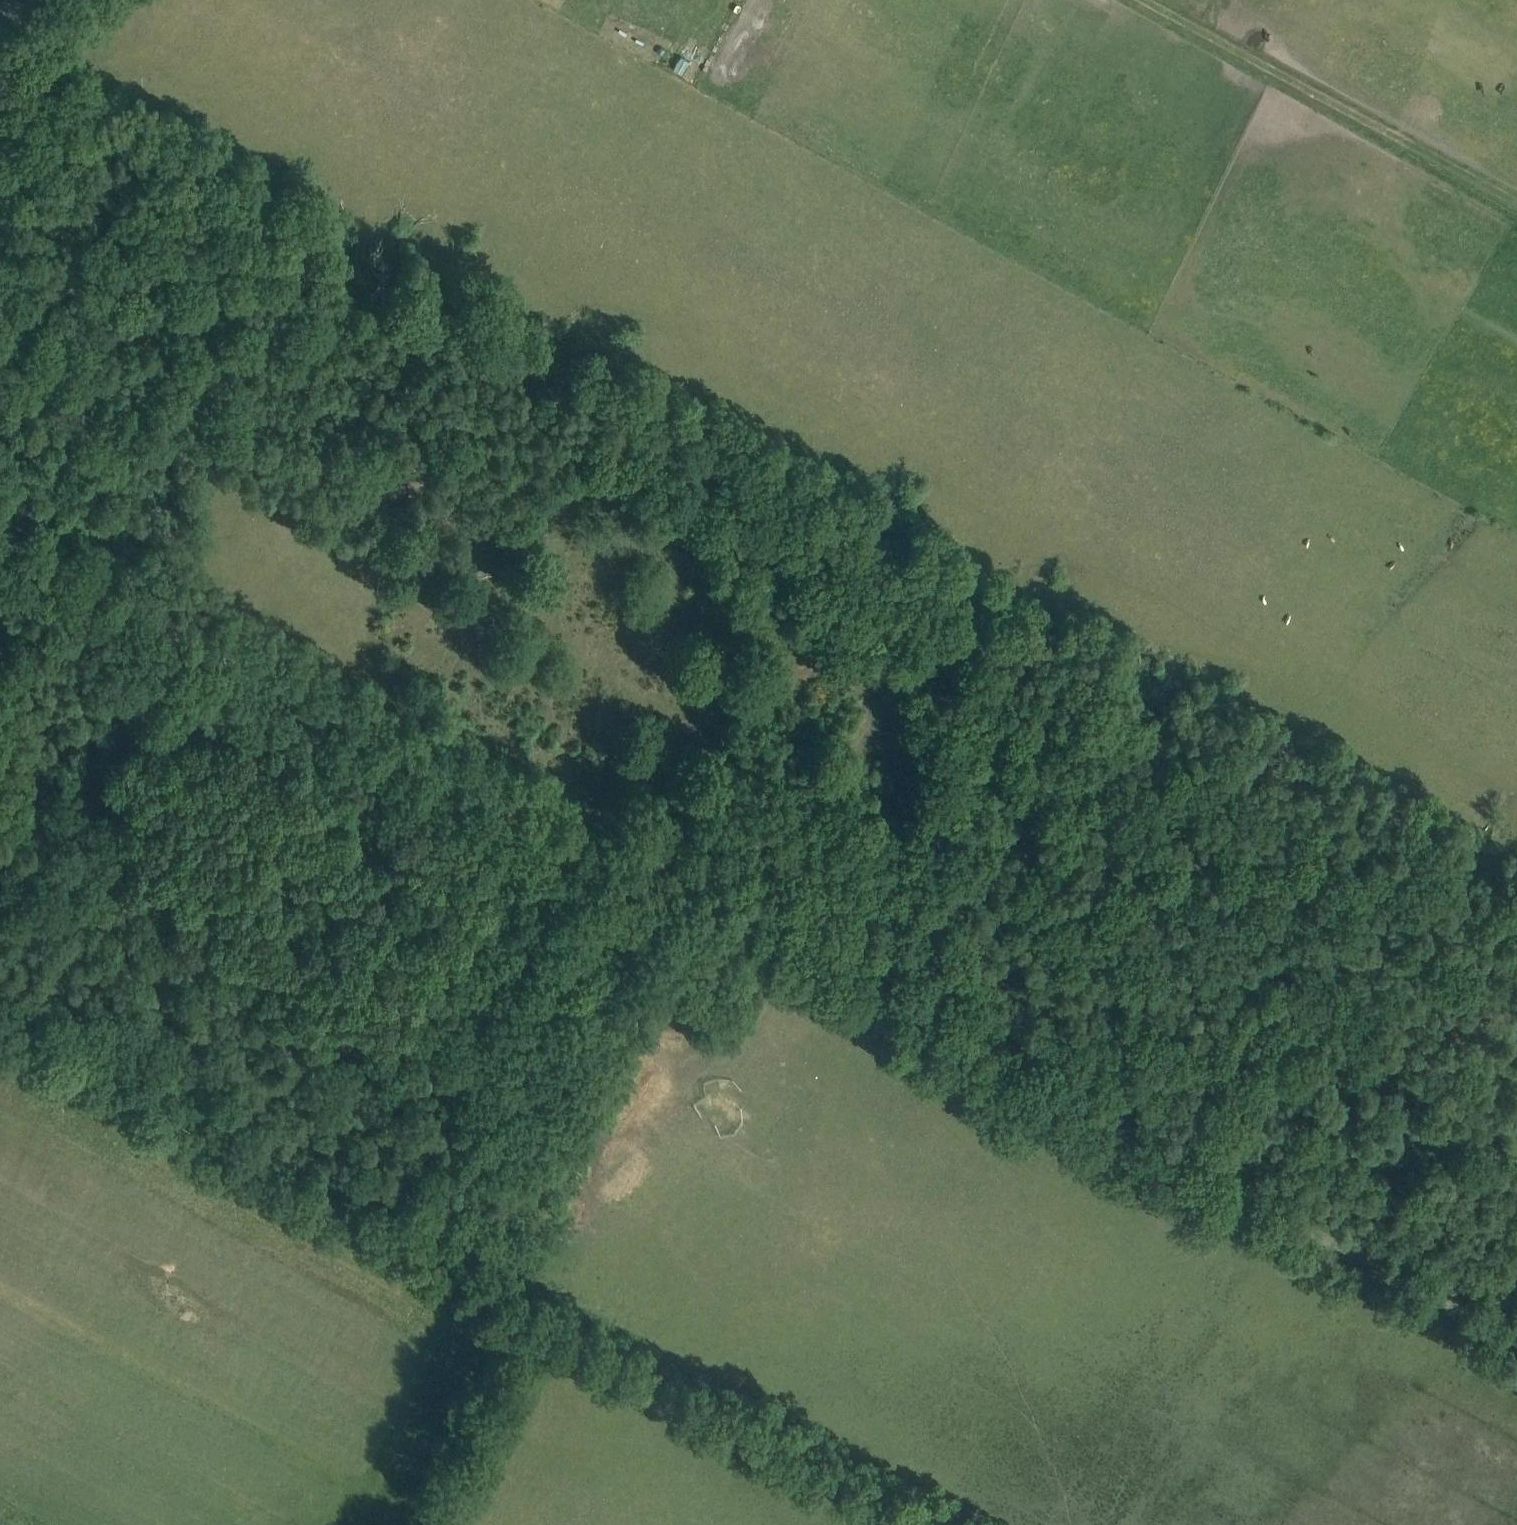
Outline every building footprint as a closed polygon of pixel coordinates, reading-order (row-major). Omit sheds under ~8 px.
[(437,462),(430,457),(431,456),(423,450),(420,454),(434,466),(437,462)] [(432,472),(412,458),(407,465),(426,480),(432,472)]
